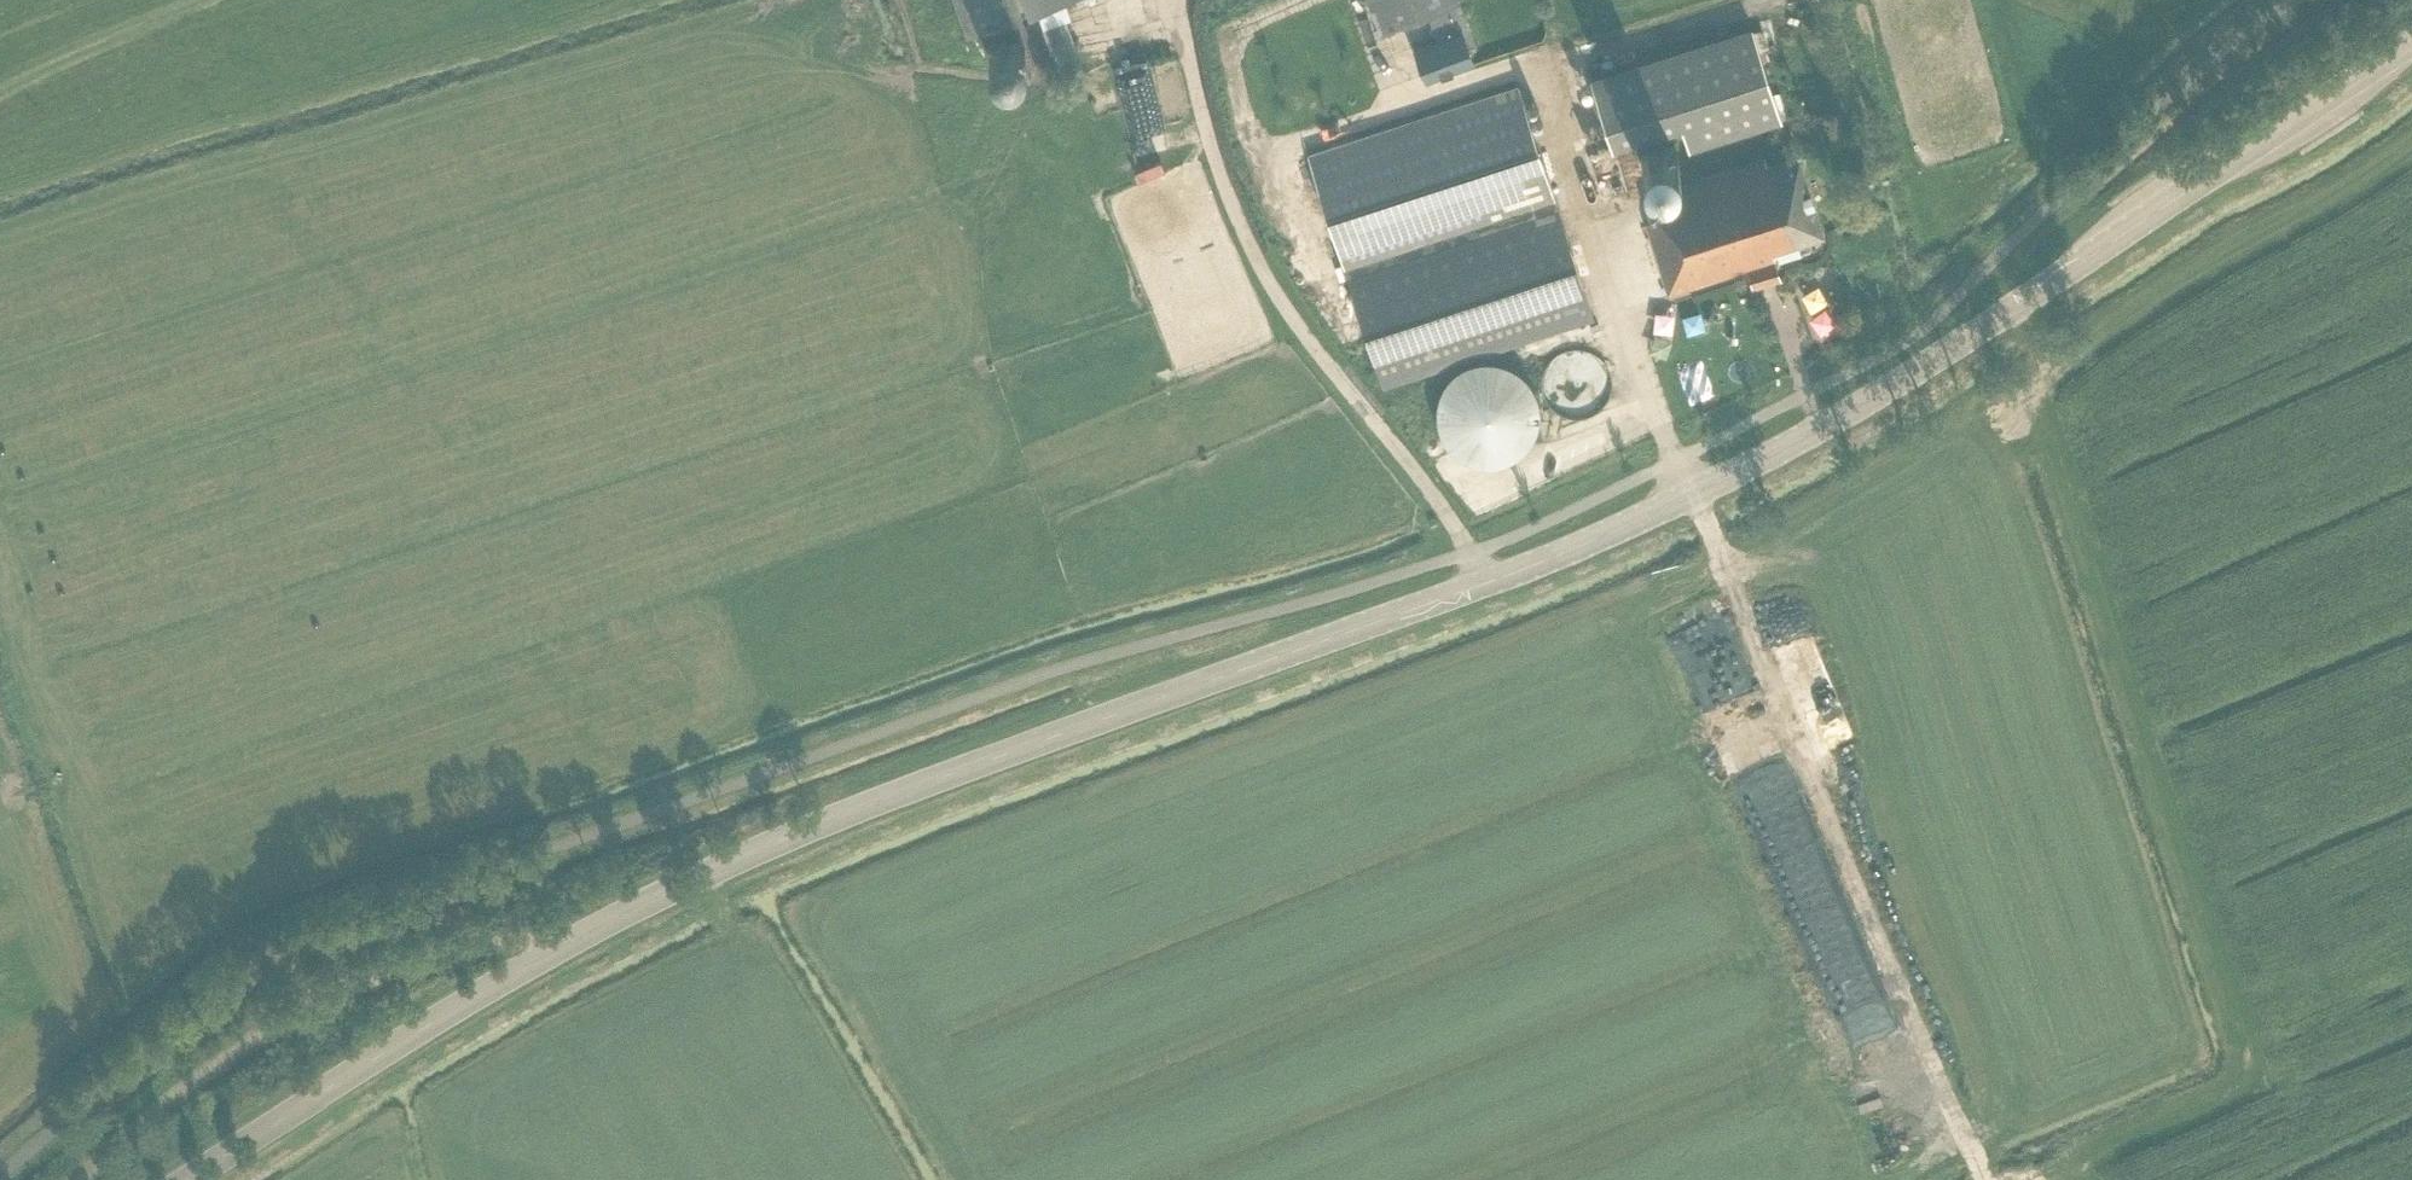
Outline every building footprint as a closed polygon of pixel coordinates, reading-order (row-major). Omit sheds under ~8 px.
[(967,37),(1072,0),(954,0),(967,37)] [(1457,0),(1367,0),(1378,32),(1427,15),(1436,41),(1412,50),(1424,82),(1472,64),(1466,47),(1473,45),(1457,0)] [(1689,150),(1782,121),(1752,26),(1590,77),(1613,149),(1682,127),(1689,150)] [(1006,73),(1009,72),(1012,72),(1015,71),(1017,69),(1019,67),(1021,65),(1022,63),(1024,60),(1024,57),(1024,55),(1024,52),(1024,49),(1022,46),(1021,44),(1019,42),(1017,40),(1015,39),(1012,37),(1009,37),(1006,37),(1004,37),(1001,37),(998,39),(996,40),(994,42),(992,44),(990,46),(989,49),(988,52),(988,54),(988,56),(988,57),(989,60),(990,63),(992,65),(994,67),(996,69),(998,71),(1001,72),(1004,72),(1006,73)] [(1383,387),(1593,319),(1517,86),(1308,155),(1383,387)] [(1141,167),(1157,163),(1144,114),(1128,118),(1141,167)] [(1823,234),(1798,154),(1766,164),(1764,158),(1643,196),(1651,221),(1645,222),(1668,295),(1776,260),(1773,250),(1823,234)] [(1611,391),(1612,388),(1612,384),(1612,381),(1611,377),(1611,374),(1610,371),(1608,367),(1607,364),(1605,362),(1604,360),(1602,358),(1599,356),(1597,354),(1593,352),(1591,351),(1587,349),(1582,348),(1579,348),(1575,347),(1571,348),(1567,349),(1564,350),(1561,351),(1558,353),(1554,355),(1552,357),(1550,360),(1547,362),(1546,365),(1544,368),(1543,372),(1542,375),(1541,378),(1541,382),(1541,385),(1541,389),(1542,392),(1543,395),(1544,399),(1546,402),(1548,405),(1550,407),(1553,410),(1556,412),(1558,414),(1562,415),(1564,416),(1568,418),(1572,418),(1575,419),(1579,419),(1582,418),(1585,417),(1589,416),(1592,415),(1595,413),(1598,411),(1600,410),(1602,407),(1604,406),(1606,403),(1608,400),(1609,397),(1610,395),(1611,391)] [(1496,464),(1509,460),(1520,452),(1529,442),(1535,430),(1538,417),(1537,403),(1533,390),(1525,378),(1515,369),(1503,363),(1489,361),(1476,361),(1463,366),(1451,373),(1442,384),(1436,396),(1433,409),(1434,423),(1438,436),(1446,447),(1456,456),(1468,463),(1482,465),(1496,464)]
